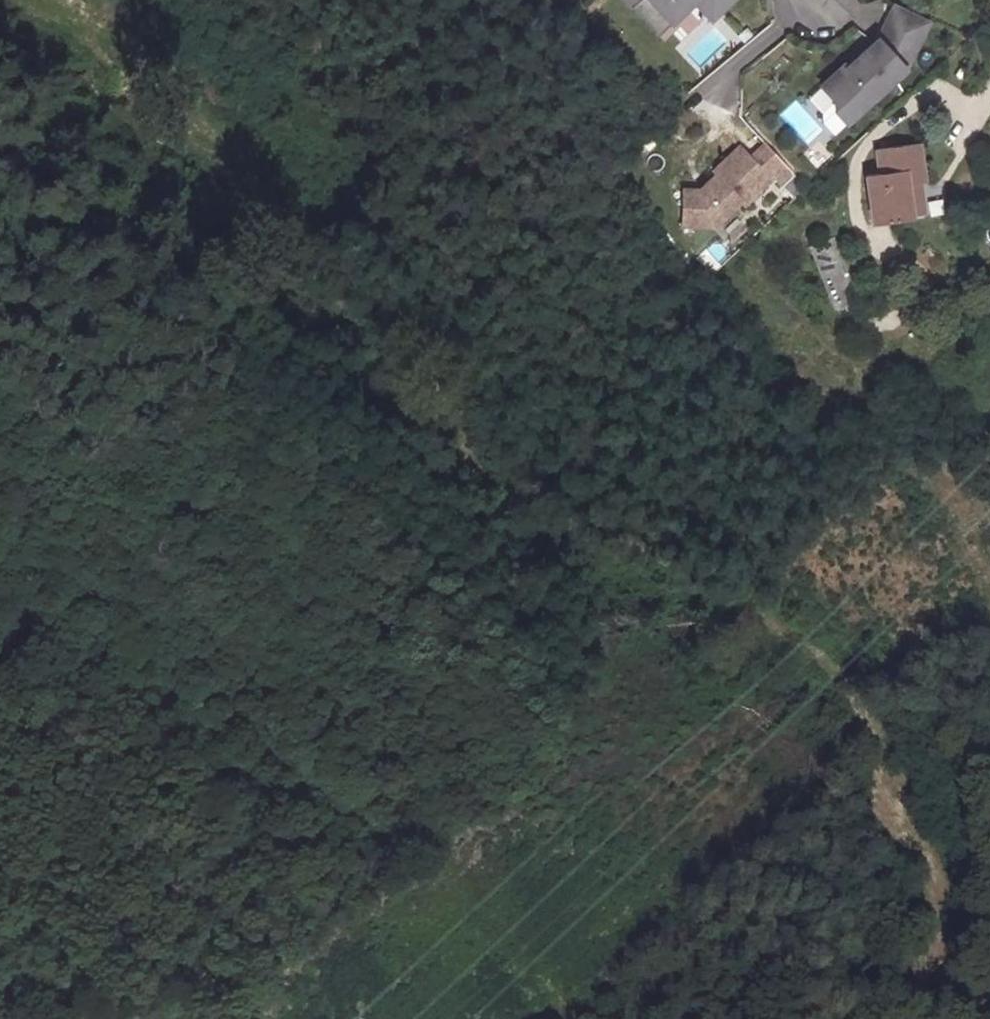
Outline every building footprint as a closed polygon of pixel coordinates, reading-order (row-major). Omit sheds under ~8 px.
[(623,3),(617,10),(643,36),(656,23),(669,36),(691,14),(697,8),(714,27),(734,8),(725,0),(620,0),(623,3)] [(697,8),(691,14),(708,33),(714,27),(697,8)] [(819,101),(832,116),(832,125),(845,138),(904,83),(924,38),(890,22),(876,53),(845,82),(842,79),(819,101)] [(656,23),(643,36),(656,49),(669,36),(656,23)] [(873,236),(910,230),(906,198),(918,197),(927,196),(919,152),(874,160),(879,185),(867,187),(873,236)] [(738,163),(712,187),(716,191),(698,207),(682,206),(681,241),(712,242),(739,216),(743,220),(769,196),(738,163)] [(906,198),(910,230),(919,229),(923,226),(918,197),(906,198)] [(808,260),(834,315),(861,306),(835,248),(808,260)]
